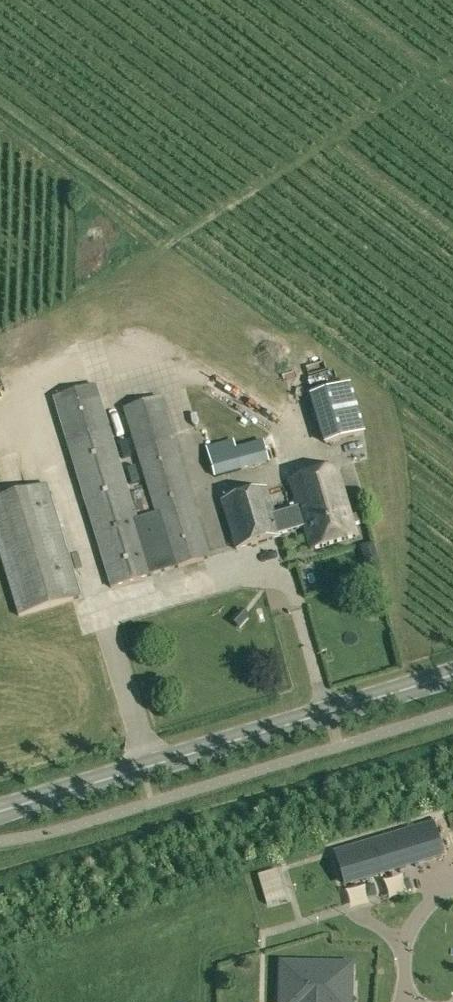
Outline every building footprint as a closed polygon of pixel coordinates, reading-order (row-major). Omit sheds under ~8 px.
[(161,397),(123,408),(132,440),(154,512),(137,518),(113,440),(96,384),(52,397),(65,440),(110,589),(210,558),(174,440),(161,397)] [(323,440),(324,444),(339,440),(365,433),(350,384),(310,396),(323,440)] [(262,440),(236,447),(234,440),(233,439),(231,440),(206,447),(214,477),(268,462),(262,440)] [(279,535),(281,534),(304,527),(311,549),(356,536),(337,468),(290,482),(297,508),(275,514),(273,515),(279,535)] [(82,597),(47,483),(0,498),(0,556),(18,617),(82,597)] [(281,536),(281,534),(279,535),(273,515),(275,514),(267,487),(220,501),(235,550),(281,536)] [(336,853),(345,884),(442,855),(432,825),(336,853)] [(258,875),(267,905),(286,899),(277,870),(258,875)] [(350,1001),(350,999),(350,991),(352,991),(352,990),(350,990),(350,980),(352,979),(352,978),(352,977),(353,966),(335,966),(331,965),(331,963),(317,962),(306,962),(302,962),(302,965),(280,964),(280,976),(280,977),(281,978),(281,988),(279,988),(279,990),(281,990),(281,1000),(280,1001),(279,1001),(350,1001)]
